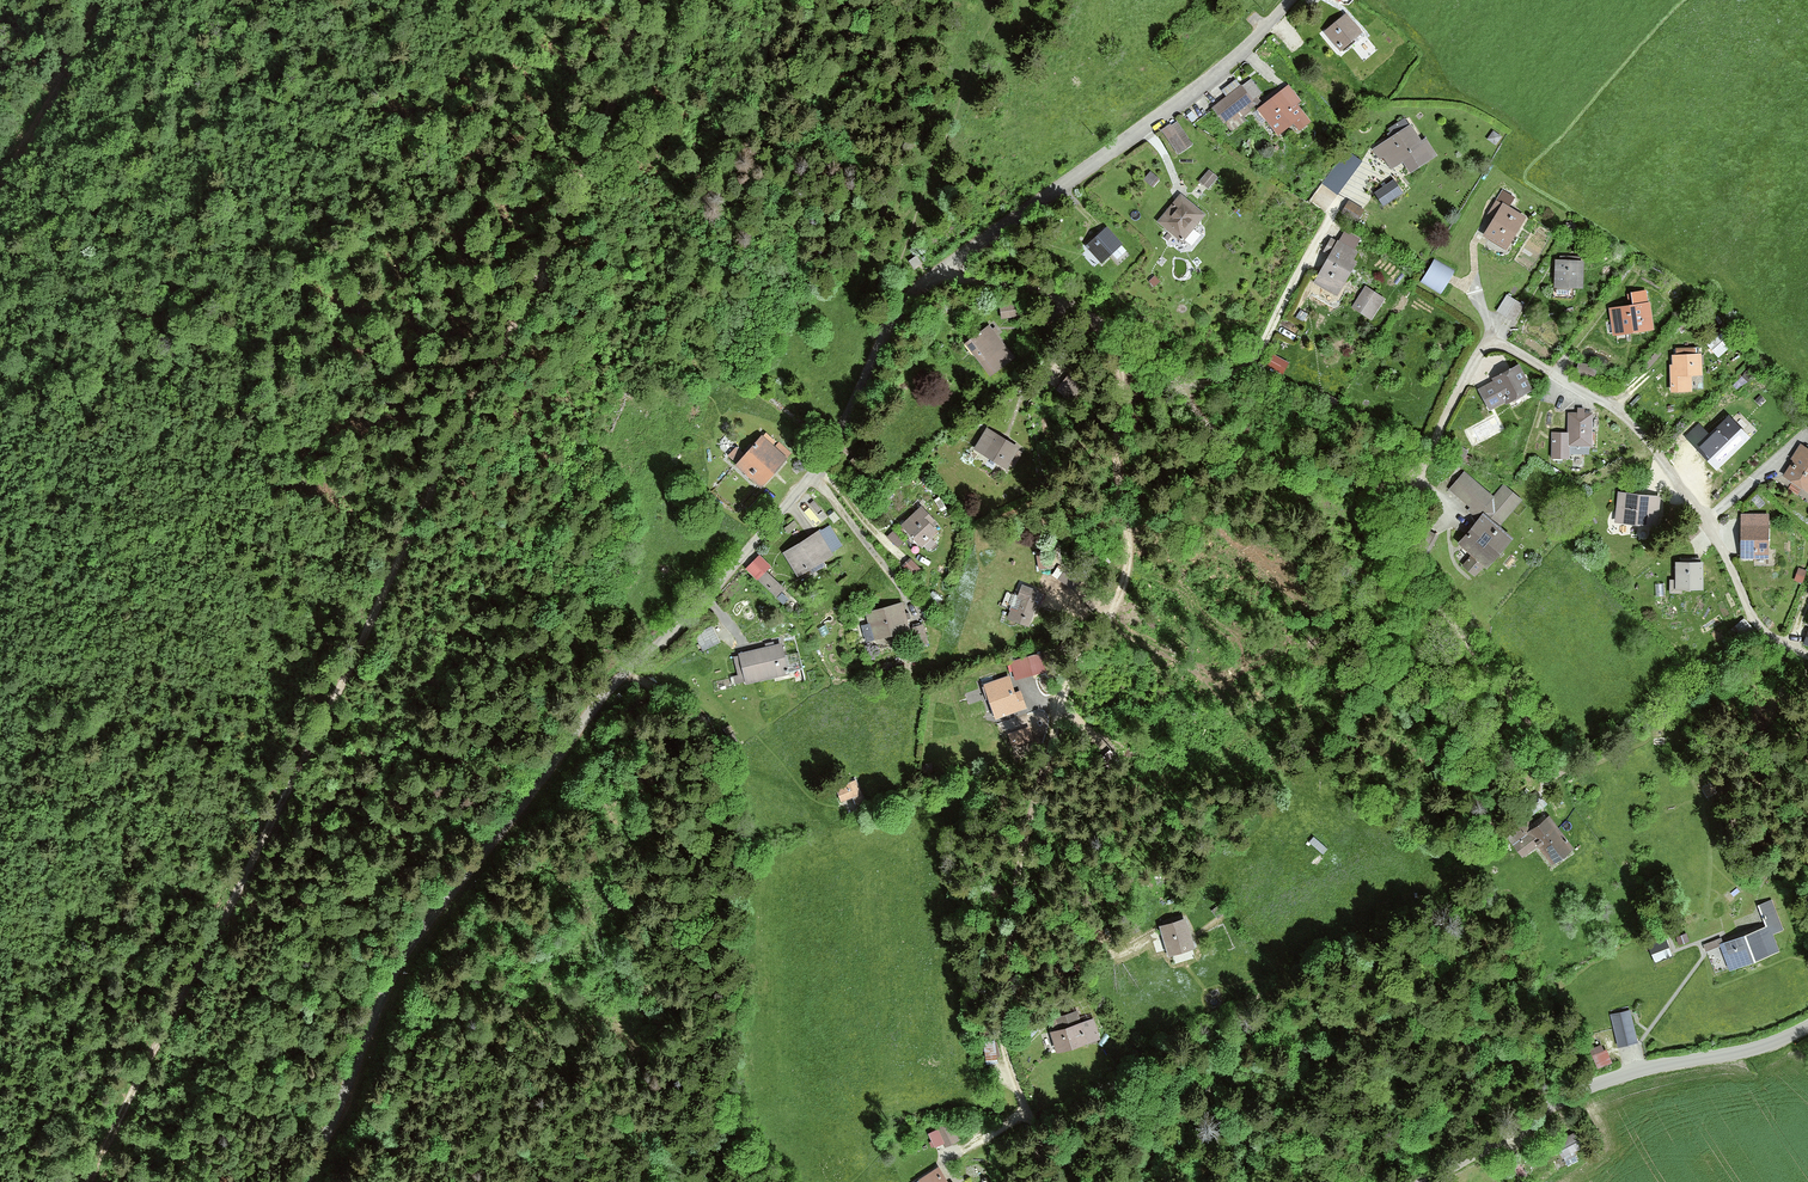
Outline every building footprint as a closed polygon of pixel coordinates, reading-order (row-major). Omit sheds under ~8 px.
[(1365,42),(1347,18),(1323,36),(1340,59),(1365,42)] [(1264,100),(1250,79),(1209,107),(1224,128),(1264,100)] [(1311,120),(1288,91),(1260,114),(1283,142),(1311,120)] [(1373,139),(1393,174),(1429,153),(1409,118),(1373,139)] [(1178,124),(1161,134),(1176,159),(1193,148),(1178,124)] [(1347,151),(1322,183),(1338,194),(1363,159),(1347,151)] [(1209,168),(1199,180),(1209,188),(1219,176),(1209,168)] [(1403,195),(1394,183),(1377,195),(1386,208),(1403,195)] [(1209,217),(1180,196),(1158,225),(1187,246),(1209,217)] [(1367,211),(1349,203),(1343,216),(1362,224),(1367,211)] [(1533,223),(1505,205),(1482,240),(1510,258),(1533,223)] [(1110,233),(1090,249),(1104,266),(1124,249),(1110,233)] [(1363,260),(1335,244),(1313,281),(1341,297),(1363,260)] [(921,260),(917,254),(909,259),(913,266),(921,260)] [(1458,278),(1437,263),(1423,282),(1445,297),(1458,278)] [(1587,263),(1557,263),(1557,292),(1587,292),(1587,263)] [(1639,272),(1630,266),(1617,283),(1626,290),(1639,272)] [(1687,290),(1670,282),(1666,290),(1682,298),(1687,290)] [(1388,302),(1368,288),(1353,309),(1373,323),(1388,302)] [(1530,308),(1507,297),(1498,314),(1521,325),(1530,308)] [(1019,300),(1000,303),(1001,318),(1021,315),(1019,300)] [(1653,335),(1650,304),(1611,307),(1614,338),(1653,335)] [(967,343),(987,370),(1011,353),(991,326),(967,343)] [(1709,355),(1674,356),(1675,388),(1709,388),(1709,355)] [(1289,366),(1277,359),(1268,373),(1280,381),(1289,366)] [(1534,400),(1520,370),(1479,390),(1493,419),(1534,400)] [(1067,373),(1056,389),(1074,402),(1086,388),(1067,373)] [(1593,445),(1593,412),(1568,411),(1568,431),(1568,445),(1593,445)] [(1699,421),(1685,436),(1717,465),(1749,432),(1729,411),(1708,429),(1699,421)] [(1006,441),(987,430),(973,455),(1010,476),(1024,451),(1006,441)] [(1568,431),(1552,431),(1552,458),(1568,458),(1568,431)] [(789,465),(762,439),(733,469),(760,495),(789,465)] [(1807,439),(1781,482),(1807,498),(1807,440),(1807,439)] [(1494,498),(1471,479),(1457,494),(1483,517),(1499,530),(1523,502),(1504,486),(1494,498)] [(1617,496),(1615,527),(1662,530),(1664,498),(1617,496)] [(948,539),(921,510),(900,529),(928,558),(948,539)] [(1774,516),(1743,516),(1744,558),(1775,557),(1774,516)] [(1483,517),(1459,544),(1491,572),(1515,545),(1499,530),(1483,517)] [(837,565),(820,535),(784,555),(801,585),(837,565)] [(1050,549),(1036,551),(1038,567),(1053,565),(1050,549)] [(774,571),(761,558),(747,573),(760,585),(769,576),(774,571)] [(1706,564),(1678,564),(1677,593),(1706,593),(1706,564)] [(769,576),(760,585),(780,605),(790,595),(769,576)] [(1046,597),(1023,587),(1009,618),(1032,628),(1046,597)] [(865,619),(875,647),(911,634),(901,606),(865,619)] [(1742,615),(1713,639),(1726,654),(1755,630),(1742,615)] [(924,630),(911,634),(918,655),(931,651),(924,630)] [(733,655),(740,689),(791,679),(784,645),(733,655)] [(1025,714),(1010,675),(982,686),(997,725),(1025,714)] [(857,784),(838,794),(850,817),(869,806),(857,784)] [(1550,816),(1510,842),(1522,860),(1539,849),(1554,872),(1577,856),(1550,816)] [(1707,944),(1718,974),(1780,950),(1774,934),(1784,929),(1771,898),(1758,903),(1766,923),(1707,944)] [(1202,957),(1190,920),(1163,929),(1174,965),(1202,957)] [(1637,1042),(1630,1008),(1607,1012),(1614,1047),(1637,1042)] [(1049,1033),(1061,1059),(1102,1041),(1090,1015),(1049,1033)] [(949,1120),(937,1126),(938,1128),(927,1133),(934,1147),(943,1143),(945,1147),(959,1140),(949,1120)] [(1575,1132),(1553,1147),(1564,1162),(1586,1147),(1575,1132)] [(938,1168),(919,1181),(949,1181),(938,1168)]
